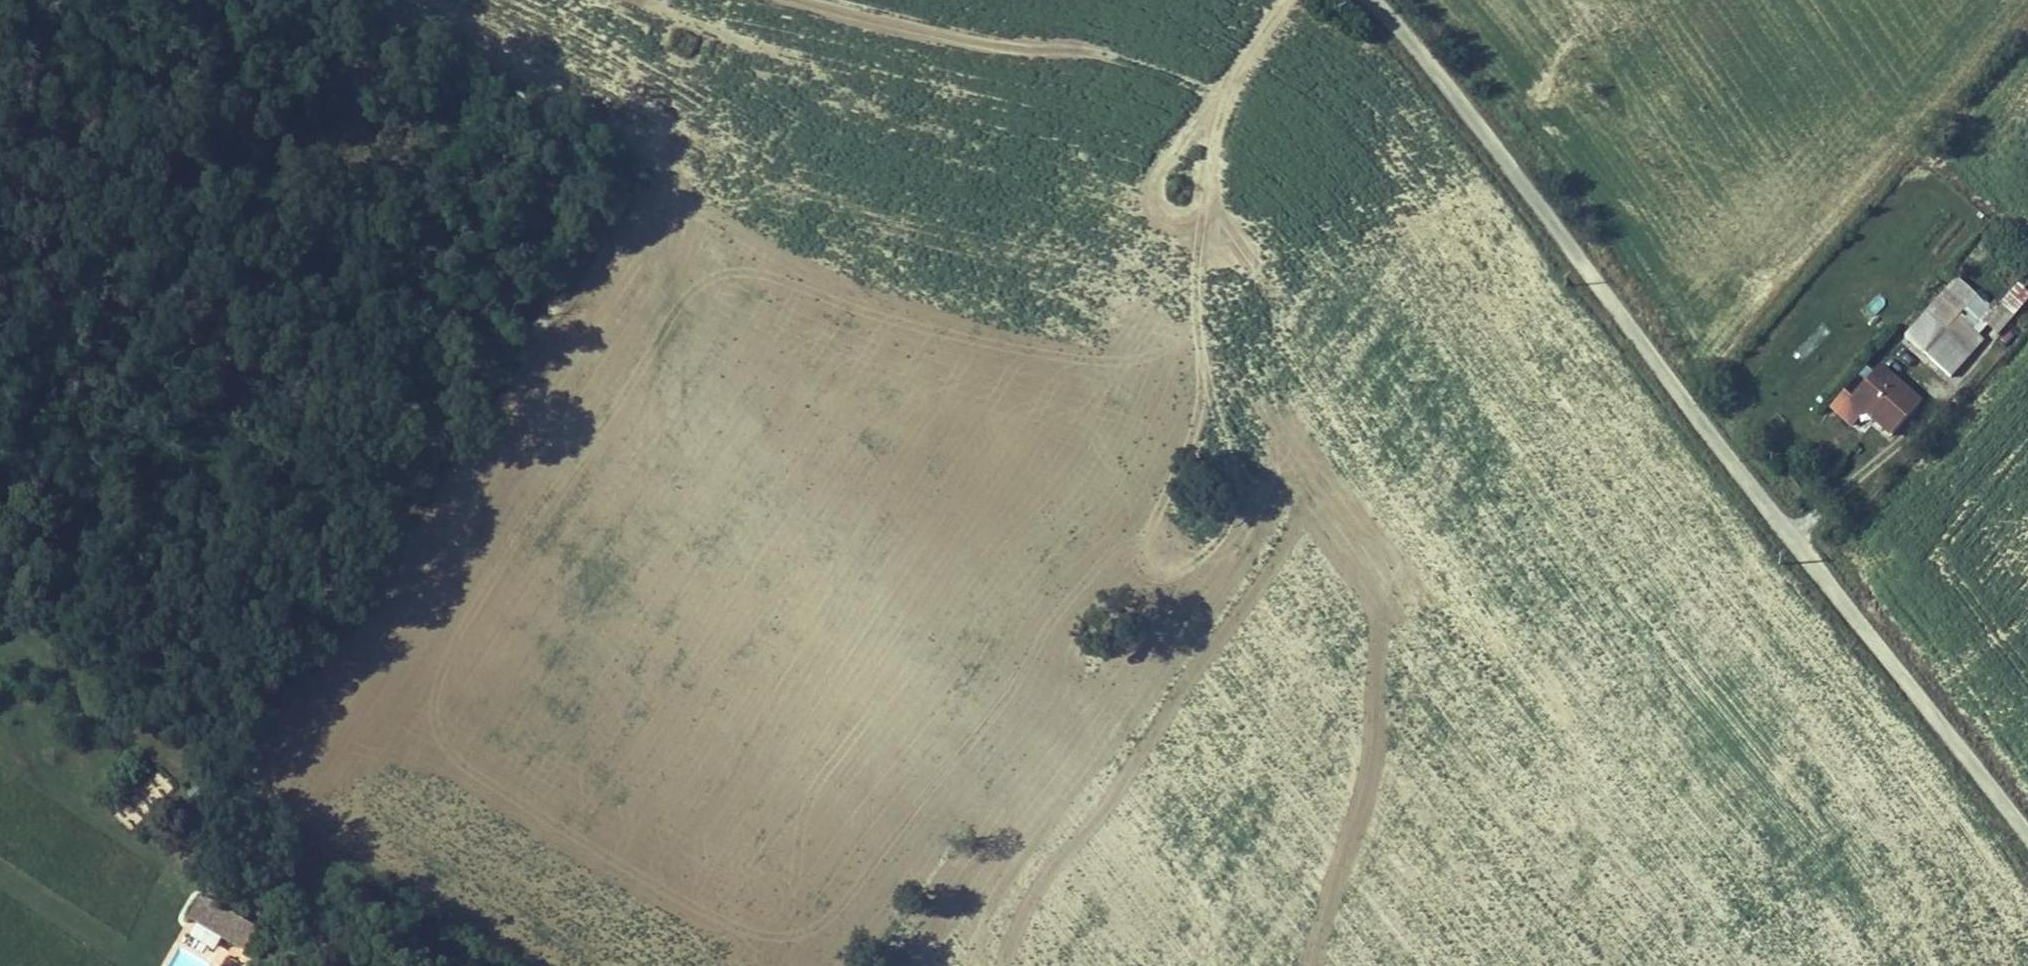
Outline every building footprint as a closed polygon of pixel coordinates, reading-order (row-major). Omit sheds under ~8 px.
[(1966,292),(1946,275),(1897,331),(1944,373),(1962,352),(1956,346),(1969,332),(1948,312),(1966,292)] [(2016,293),(2004,281),(1973,317),(1985,328),(2016,293)] [(1908,401),(1867,364),(1841,393),(1883,430),(1908,401)] [(244,899),(200,869),(184,892),(228,922),(244,899)] [(256,907),(244,899),(228,922),(240,930),(256,907)]
